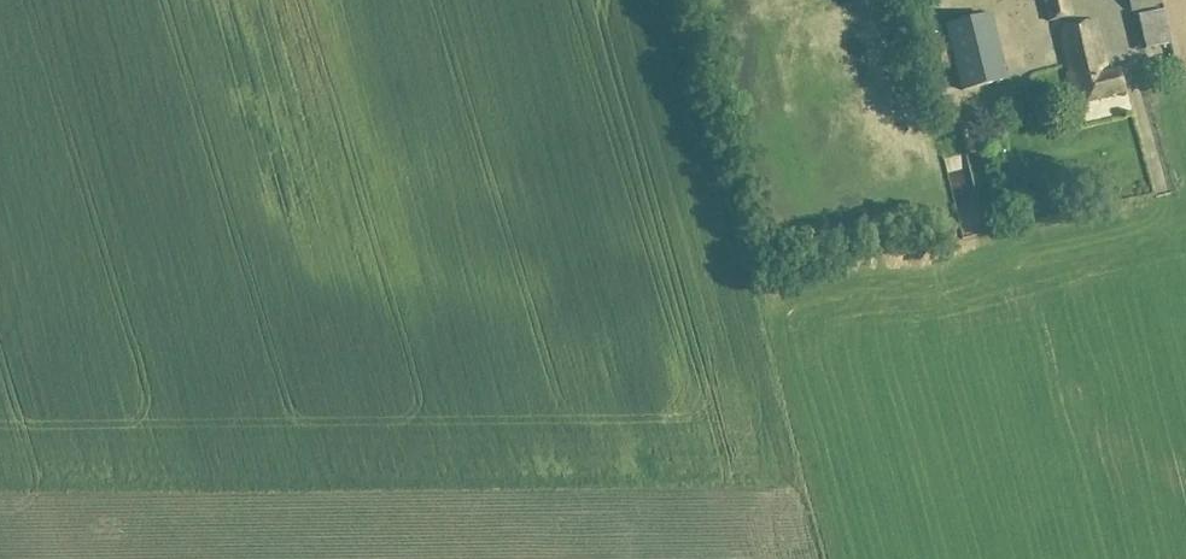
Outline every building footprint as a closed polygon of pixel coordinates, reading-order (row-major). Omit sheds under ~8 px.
[(1048,26),(1075,18),(1071,0),(1041,0),(1048,26)] [(1130,14),(1163,6),(1161,0),(1126,0),(1130,14)] [(1130,17),(1137,53),(1172,43),(1162,8),(1130,17)] [(991,18),(946,28),(961,92),(1006,81),(991,18)] [(1057,30),(1068,73),(1065,73),(1074,106),(1124,93),(1118,69),(1107,72),(1094,21),(1057,30)] [(980,187),(959,190),(966,231),(986,228),(980,187)]
